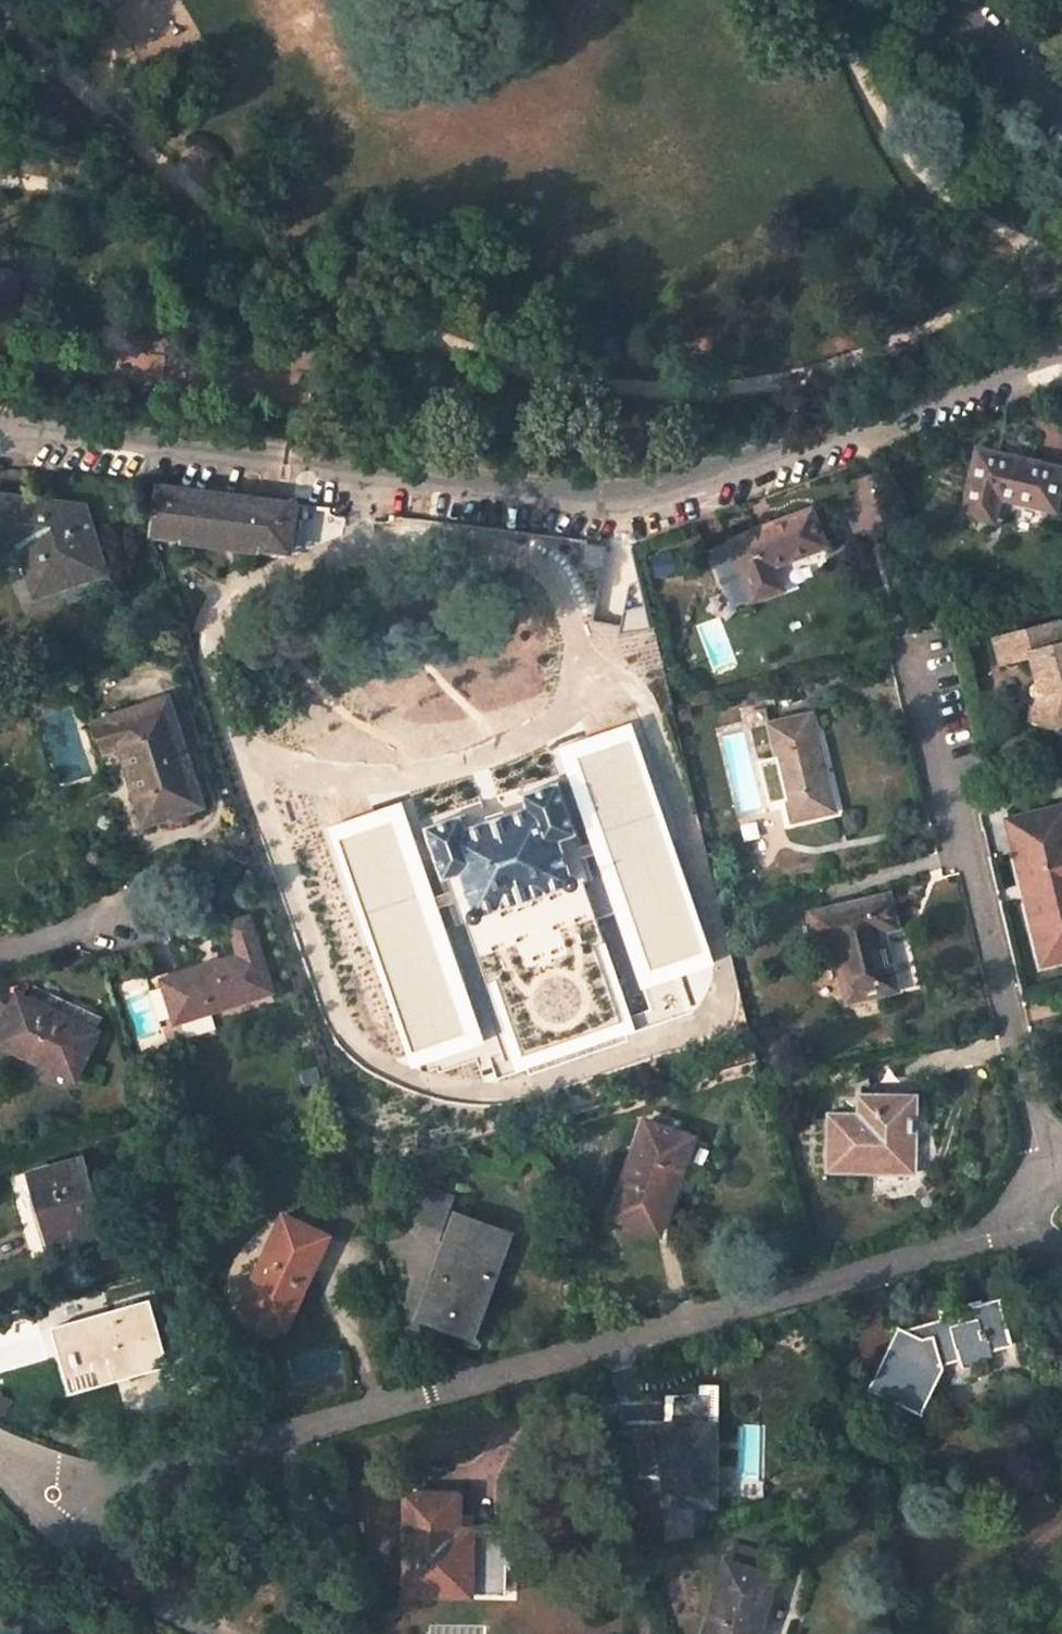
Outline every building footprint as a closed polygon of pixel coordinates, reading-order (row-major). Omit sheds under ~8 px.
[(199,141),(181,159),(200,178),(218,160),(208,150),(199,141)] [(0,272),(0,363),(7,364),(20,275),(0,272)] [(1055,512),(1061,484),(1061,470),(977,450),(962,514),(993,522),(1000,498),(1055,512)] [(295,504),(156,486),(151,532),(288,552),(293,516),(294,507),(295,504)] [(0,495),(0,542),(25,546),(28,557),(23,559),(33,591),(81,578),(82,581),(105,574),(84,508),(0,495)] [(293,516),(310,518),(312,510),(294,507),(293,516)] [(811,510),(730,542),(731,545),(712,552),(731,605),(750,597),(752,601),(781,588),(774,568),(825,547),(811,510)] [(606,571),(610,545),(592,542),(587,568),(606,571)] [(994,638),(1000,665),(1030,658),(1034,674),(1039,674),(1040,681),(1036,682),(1033,685),(1032,691),(1034,696),(1037,698),(1030,722),(1061,732),(1061,635),(1059,622),(994,638)] [(644,676),(636,637),(610,644),(618,682),(644,676)] [(203,806),(168,698),(95,722),(104,752),(119,747),(143,825),(203,806)] [(831,812),(817,755),(819,754),(810,716),(769,726),(777,760),(758,765),(768,805),(787,800),(792,822),(831,812)] [(473,917),(571,883),(569,876),(583,871),(570,833),(588,827),(614,911),(599,917),(612,956),(651,942),(672,1002),(706,991),(697,965),(702,963),(668,862),(678,858),(649,773),(609,786),(604,771),(572,781),(579,802),(564,807),(557,786),(523,797),(528,810),(463,832),(459,819),(427,830),(444,879),(445,879),(457,916),(472,911),(473,917)] [(1022,886),(1026,885),(1030,899),(1026,900),(1041,967),(1061,961),(1061,826),(1058,809),(1007,822),(1022,886)] [(894,991),(883,942),(879,943),(876,931),(881,931),(892,928),(885,897),(811,915),(819,946),(837,942),(845,978),(842,978),(848,1001),(894,991)] [(247,919),(228,923),(238,955),(162,980),(175,1021),(230,1003),(229,1001),(269,988),(247,919)] [(101,1018),(32,985),(26,999),(17,995),(7,1016),(13,1019),(3,1040),(75,1073),(101,1018)] [(607,1011),(483,1051),(500,1105),(624,1065),(607,1011)] [(912,1155),(913,1099),(858,1099),(858,1117),(829,1116),(829,1172),(875,1173),(876,1155),(912,1155)] [(655,1229),(688,1139),(644,1123),(614,1216),(655,1229)] [(875,1173),(912,1172),(912,1155),(876,1155),(875,1173)] [(99,1227),(80,1160),(30,1175),(49,1241),(99,1227)] [(414,1182),(406,1202),(418,1208),(414,1220),(441,1229),(453,1197),(414,1182)] [(457,1216),(425,1300),(470,1317),(488,1269),(501,1233),(457,1216)] [(282,1321),(321,1234),(283,1217),(243,1303),(282,1321)] [(480,1321),(498,1272),(488,1269),(470,1317),(480,1321)] [(418,1321),(462,1338),(470,1317),(425,1300),(418,1321)] [(141,1304),(149,1332),(157,1330),(148,1302),(141,1304)] [(1007,1331),(999,1302),(992,1304),(1000,1333),(1007,1331)] [(107,1364),(122,1360),(126,1375),(143,1369),(165,1363),(157,1330),(149,1332),(141,1304),(54,1330),(60,1350),(70,1348),(71,1357),(70,1357),(74,1376),(108,1367),(107,1364)] [(943,1324),(908,1335),(900,1332),(871,1394),(916,1416),(941,1365),(940,1361),(958,1356),(959,1361),(988,1353),(985,1337),(1000,1333),(992,1304),(942,1318),(943,1324)] [(71,1391),(126,1375),(122,1360),(107,1364),(108,1367),(74,1376),(70,1357),(71,1357),(70,1348),(60,1350),(71,1391)] [(706,1498),(705,1426),(664,1426),(663,1498),(706,1498)] [(841,1478),(828,1482),(831,1494),(844,1490),(841,1478)] [(455,1533),(456,1497),(405,1496),(403,1597),(426,1597),(426,1591),(453,1592),(455,1533)] [(511,1593),(511,1530),(486,1529),(486,1593),(511,1593)] [(455,1533),(453,1592),(426,1591),(426,1597),(470,1598),(471,1533),(455,1533)] [(773,1579),(770,1577),(775,1560),(731,1546),(705,1633),(757,1633),(773,1579)]
